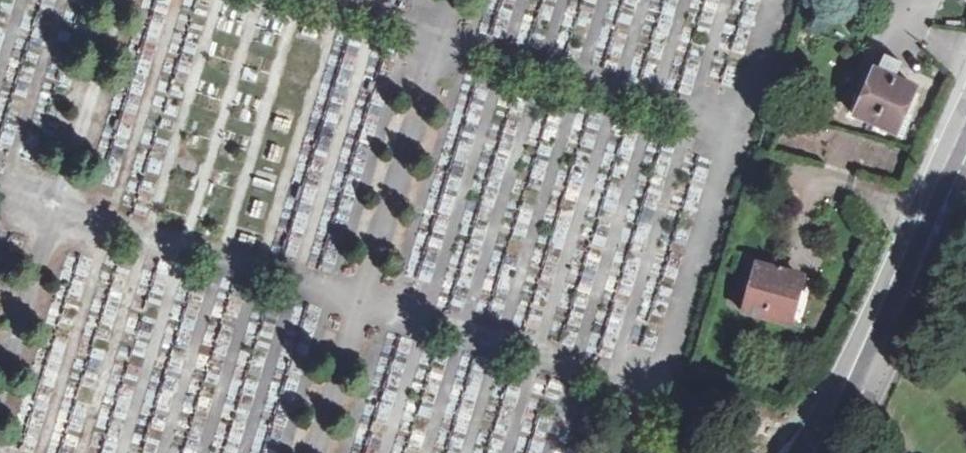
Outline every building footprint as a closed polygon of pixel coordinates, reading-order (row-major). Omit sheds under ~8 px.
[(902,138),(914,111),(906,108),(914,91),(872,71),(852,117),(902,138)] [(884,173),(890,148),(869,142),(863,168),(884,173)] [(743,282),(740,290),(747,292),(742,312),(787,324),(792,306),(798,307),(802,294),(795,293),(800,275),(755,263),(749,283),(743,282)]
